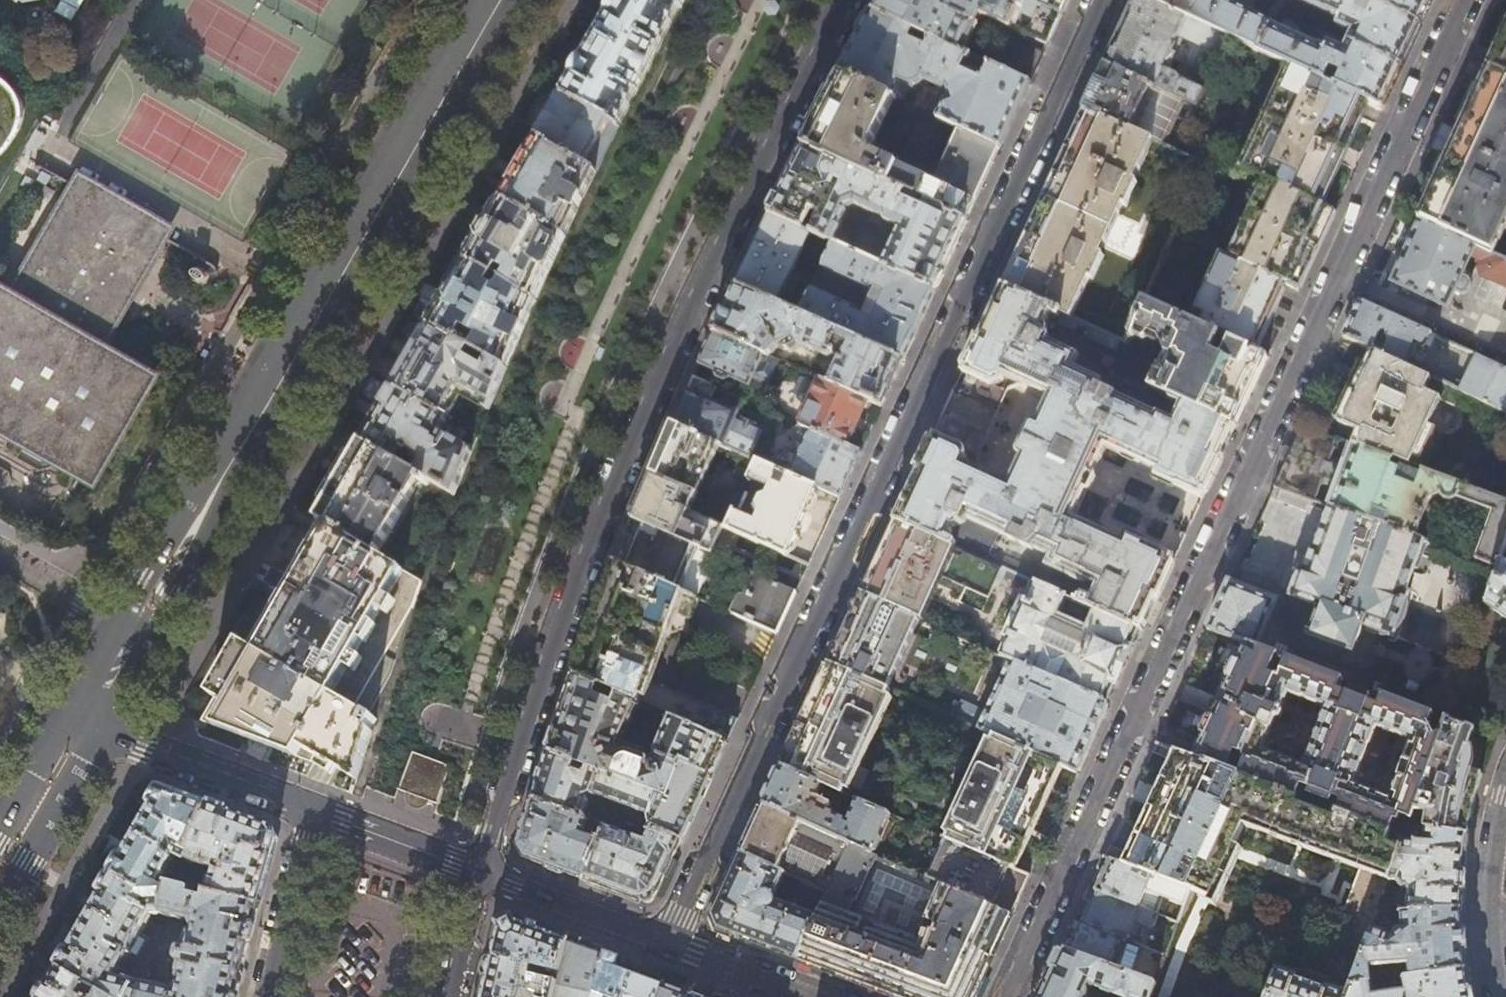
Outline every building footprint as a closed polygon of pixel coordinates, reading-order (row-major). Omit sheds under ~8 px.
[(82,0),(62,0),(56,10),(70,19),(82,0)] [(667,0),(616,0),(596,34),(562,94),(609,122),(617,126),(678,6),(667,0)] [(874,12),(968,56),(982,27),(979,25),(983,16),(1047,46),(1061,15),(1028,0),(880,0),(874,12)] [(1061,15),(1068,0),(1028,0),(1061,15)] [(1149,0),(1134,0),(1120,30),(1105,64),(1158,88),(1196,106),(1203,91),(1180,80),(1177,76),(1169,73),(1184,39),(1219,55),(1227,36),(1149,0)] [(1227,36),(1260,50),(1272,23),(1276,13),(1271,11),(1267,21),(1222,0),(1205,0),(1201,7),(1189,1),(1190,0),(1149,0),(1227,36)] [(1347,42),(1402,66),(1409,50),(1421,24),(1368,0),(1298,0),(1332,16),(1329,22),(1351,33),(1347,42)] [(1421,24),(1431,0),(1368,0),(1421,24)] [(988,65),(968,56),(874,12),(859,42),(842,75),(895,99),(896,100),(899,93),(902,93),(907,91),(911,86),(912,86),(914,83),(918,81),(922,78),(948,90),(950,98),(947,98),(943,101),(939,120),(959,129),(1000,148),(1015,115),(1030,84),(988,65)] [(1389,93),(1402,66),(1347,42),(1344,48),(1321,38),(1319,44),(1272,23),(1260,50),(1286,63),(1331,84),(1368,101),(1382,107),(1389,93)] [(1488,68),(1505,76),(1505,28),(1495,53),(1488,68)] [(1003,33),(988,65),(1030,84),(1041,60),(1044,53),(1003,33)] [(1368,101),(1331,84),(1286,63),(1239,168),(1266,180),(1230,258),(1285,284),(1298,290),(1304,279),(1318,247),(1333,216),(1335,211),(1320,204),(1368,101)] [(1158,88),(1105,64),(1095,85),(1084,110),(1090,112),(1130,130),(1149,89),(1156,92),(1158,88)] [(1505,221),(1505,76),(1488,68),(1474,99),(1449,153),(1425,206),(1419,219),(1480,247),(1491,252),(1505,221)] [(11,147),(21,132),(28,116),(28,103),(21,88),(9,74),(0,70),(0,158),(11,147)] [(870,151),(895,99),(842,75),(823,110),(804,148),(966,222),(982,187),(1000,148),(959,129),(934,182),(870,151)] [(601,154),(607,141),(609,142),(617,126),(609,122),(562,94),(554,109),(551,108),(548,109),(543,118),(544,121),(546,122),(537,137),(584,164),(595,170),(602,155),(601,154)] [(1153,141),(1130,130),(1090,112),(1089,114),(1065,166),(1024,256),(1009,289),(1061,312),(1072,318),(1090,279),(1093,281),(1105,256),(1101,255),(1124,205),(1127,207),(1138,183),(1135,181),(1153,141)] [(584,164),(537,137),(517,172),(501,200),(529,216),(538,221),(565,236),(595,170),(584,164)] [(787,181),(770,215),(810,233),(832,243),(846,213),(844,210),(852,206),(869,213),(866,219),(879,225),(882,219),(899,227),(893,242),(885,238),(880,249),(888,253),(882,266),(935,290),(951,254),(966,222),(804,148),(787,181)] [(74,185),(12,293),(0,286),(0,415),(95,470),(151,374),(100,344),(163,236),(74,185)] [(529,216),(501,200),(481,235),(466,261),(494,277),(499,268),(508,273),(503,282),(536,300),(565,236),(538,221),(528,239),(519,234),(529,216)] [(776,305),(810,233),(770,215),(754,248),(735,287),(776,305)] [(1489,258),(1486,266),(1487,272),(1505,281),(1505,259),(1491,252),(1480,247),(1419,219),(1390,282),(1450,310),(1458,292),(1465,296),(1474,293),(1479,283),(1477,274),(1468,270),(1477,252),(1489,258)] [(882,266),(832,243),(819,271),(816,277),(803,305),(799,315),(902,361),(915,334),(935,290),(882,266)] [(1285,284),(1230,258),(1221,254),(1190,322),(1254,351),(1258,341),(1285,284)] [(494,277),(466,261),(449,290),(429,325),(465,345),(473,333),(480,339),(473,350),(491,360),(507,369),(536,300),(503,282),(498,290),(490,285),(494,277)] [(1056,317),(1059,318),(1061,312),(1009,289),(1003,286),(895,520),(975,556),(987,561),(998,535),(963,519),(965,515),(1014,536),(1013,538),(1031,546),(1032,545),(1055,555),(1051,565),(1088,581),(1090,577),(1098,581),(1090,600),(1084,598),(1083,599),(1080,598),(1078,602),(1140,630),(1142,630),(1164,582),(1176,557),(1128,536),(1125,541),(1075,518),(1106,449),(1156,472),(1154,477),(1202,499),(1208,488),(1236,426),(1157,389),(1156,393),(1179,405),(1170,424),(1112,397),(1112,396),(1102,391),(1104,385),(1070,369),(1074,357),(1044,343),(1047,337),(1044,332),(1051,315),(1054,317),(1053,319),(1055,319),(1056,317)] [(902,361),(799,315),(786,309),(776,305),(735,287),(725,308),(714,332),(763,354),(771,358),(774,358),(778,356),(779,354),(780,350),(782,351),(790,351),(797,349),(799,347),(830,361),(835,359),(836,357),(845,361),(835,386),(865,399),(881,407),(893,381),(902,361)] [(790,300),(786,309),(799,315),(803,305),(790,300)] [(1254,351),(1190,322),(1145,301),(1130,333),(1138,337),(1149,334),(1158,337),(1166,353),(1160,367),(1153,365),(1132,355),(1129,350),(1123,347),(1113,369),(1157,389),(1236,426),(1256,382),(1267,357),(1254,351)] [(1371,349),(1433,377),(1505,411),(1505,369),(1475,355),(1462,383),(1409,358),(1415,344),(1420,346),(1425,345),(1430,334),(1359,302),(1350,320),(1343,336),(1371,349)] [(412,354),(393,388),(448,420),(463,395),(488,410),(507,369),(491,360),(485,370),(467,359),(472,349),(465,345),(429,325),(412,354)] [(763,354),(714,332),(705,352),(700,364),(745,384),(751,382),(763,354)] [(1433,377),(1371,349),(1352,390),(1337,422),(1357,431),(1352,445),(1418,469),(1437,429),(1430,425),(1442,399),(1426,392),(1433,377)] [(681,406),(673,424),(713,441),(717,433),(725,436),(735,415),(742,398),(693,378),(681,406)] [(856,422),(865,399),(835,386),(819,379),(799,424),(808,428),(845,445),(856,422)] [(448,420),(393,388),(377,415),(362,441),(399,462),(404,452),(409,455),(408,455),(422,463),(417,472),(431,480),(455,494),(471,451),(470,448),(453,438),(450,439),(443,438),(440,433),(448,420)] [(735,415),(725,436),(721,445),(749,458),(763,426),(735,415)] [(718,444),(713,441),(673,424),(660,455),(640,505),(633,521),(699,550),(702,551),(715,523),(688,512),(718,444)] [(1418,469),(1352,445),(1301,427),(1287,459),(1274,486),(1314,500),(1321,480),(1323,482),(1322,484),(1333,487),(1336,484),(1328,506),(1329,506),(1416,537),(1422,520),(1430,522),(1432,518),(1437,520),(1442,505),(1437,504),(1438,500),(1433,498),(1442,496),(1443,499),(1451,502),(1458,499),(1460,496),(1496,509),(1478,559),(1501,568),(1503,563),(1505,554),(1505,502),(1418,469)] [(861,452),(845,445),(808,428),(786,474),(815,487),(839,497),(848,479),(861,452)] [(399,462),(362,441),(343,474),(317,519),(378,555),(419,482),(427,487),(431,480),(417,472),(399,462)] [(800,521),(815,487),(786,474),(754,460),(746,477),(768,487),(765,494),(760,496),(755,507),(757,512),(753,520),(732,510),(724,529),(785,555),(800,521)] [(1277,501),(1248,568),(1276,580),(1285,561),(1301,568),(1315,536),(1302,531),(1309,515),(1277,501)] [(1424,540),(1416,537),(1329,506),(1320,533),(1321,533),(1315,550),(1312,549),(1304,569),(1300,568),(1289,596),(1318,607),(1308,636),(1326,643),(1323,652),(1330,654),(1334,645),(1353,652),(1355,645),(1358,642),(1361,637),(1362,632),(1361,627),(1362,625),(1367,630),(1373,633),(1379,634),(1385,633),(1393,636),(1396,628),(1400,623),(1404,615),(1405,609),(1405,601),(1408,592),(1405,591),(1424,540)] [(378,555),(317,519),(201,721),(321,766),(324,761),(357,779),(376,718),(368,713),(367,714),(354,707),(414,604),(422,580),(378,555)] [(975,556),(895,520),(879,555),(861,594),(917,619),(925,623),(944,581),(960,588),(975,556)] [(681,591),(699,550),(633,521),(627,536),(639,541),(628,568),(681,591)] [(1008,548),(1019,554),(1022,549),(1010,543),(1008,548)] [(702,601),(719,560),(705,555),(688,595),(702,601)] [(1004,569),(987,561),(975,556),(960,588),(989,602),(1004,569)] [(1487,606),(1501,568),(1478,559),(1473,557),(1459,596),(1487,606)] [(685,593),(681,591),(628,568),(616,562),(596,617),(575,675),(640,704),(671,718),(727,743),(738,719),(648,680),(672,613),(678,615),(685,593)] [(1503,563),(1501,568),(1487,606),(1497,609),(1505,616),(1505,564),(1503,563)] [(729,612),(777,634),(785,615),(796,592),(753,574),(743,595),(738,594),(729,612)] [(1133,647),(1140,630),(1078,602),(1034,582),(1025,602),(1021,600),(1005,637),(1008,638),(1000,656),(1012,661),(1107,704),(1115,685),(1116,686),(1124,668),(1134,647),(1133,647)] [(1208,629),(1245,643),(1257,648),(1273,602),(1229,584),(1219,606),(1208,629)] [(917,619),(861,594),(844,630),(829,663),(886,688),(917,619)] [(1281,680),(1269,675),(1277,656),(1257,648),(1245,643),(1229,679),(1207,728),(1198,750),(1193,759),(1228,771),(1237,754),(1248,757),(1241,776),(1300,798),(1303,788),(1312,791),(1311,796),(1332,804),(1334,799),(1344,803),(1340,813),(1405,837),(1407,831),(1394,827),(1395,822),(1401,816),(1411,820),(1415,808),(1440,738),(1429,734),(1431,728),(1429,727),(1431,722),(1444,727),(1446,721),(1383,697),(1379,707),(1371,704),(1372,700),(1349,691),(1347,696),(1339,692),(1343,681),(1288,660),(1281,680)] [(1108,704),(1107,704),(1012,661),(980,730),(995,736),(1057,764),(1077,772),(1092,739),(1108,704)] [(886,688),(829,663),(815,694),(791,746),(781,767),(845,794),(892,691),(886,688)] [(635,715),(640,704),(575,675),(562,713),(549,753),(658,795),(668,799),(681,765),(711,777),(718,761),(727,743),(671,718),(654,754),(656,757),(655,760),(651,761),(651,762),(645,760),(644,753),(657,725),(635,715)] [(960,701),(954,713),(970,720),(975,708),(960,701)] [(1447,719),(1446,721),(1444,727),(1440,738),(1415,808),(1427,811),(1426,826),(1468,835),(1472,815),(1476,794),(1482,774),(1461,765),(1475,730),(1447,719)] [(1056,765),(1057,764),(995,736),(948,839),(1010,866),(1017,849),(1041,797),(1056,765)] [(1241,776),(1228,771),(1193,759),(1174,752),(1157,790),(1137,832),(1123,863),(1123,865),(1188,890),(1211,899),(1249,818),(1274,832),(1360,864),(1332,943),(1363,955),(1373,925),(1391,877),(1404,838),(1405,837),(1340,813),(1300,798),(1241,776)] [(410,761),(399,791),(405,793),(409,795),(418,799),(426,801),(430,802),(437,805),(447,775),(450,768),(436,763),(431,761),(428,759),(413,753),(410,761)] [(650,816),(658,795),(549,753),(542,775),(534,801),(582,820),(589,802),(587,799),(593,795),(650,816)] [(695,812),(711,777),(681,765),(668,799),(658,795),(650,816),(649,819),(649,828),(651,828),(682,841),(695,812)] [(845,794),(781,767),(771,789),(764,805),(852,844),(885,859),(901,819),(845,794)] [(200,830),(209,804),(181,794),(163,787),(139,828),(111,875),(139,892),(133,905),(150,915),(150,914),(161,916),(167,890),(160,887),(177,858),(187,863),(191,855),(186,852),(198,829),(200,830)] [(409,795),(405,793),(405,796),(405,801),(406,804),(407,805),(410,808),(413,810),(417,811),(423,810),(428,807),(430,802),(426,801),(418,799),(409,795)] [(593,824),(582,820),(534,801),(521,845),(527,859),(551,868),(585,880),(599,844),(586,839),(586,837),(591,839),(592,833),(597,831),(596,835),(601,837),(604,829),(593,824)] [(240,816),(209,804),(200,830),(198,829),(186,852),(191,855),(187,863),(182,874),(193,879),(191,890),(200,892),(204,877),(201,873),(198,872),(199,867),(217,873),(216,878),(213,878),(211,880),(207,894),(258,905),(267,871),(276,839),(270,827),(240,816)] [(852,844),(764,805),(759,816),(758,815),(751,830),(746,842),(747,842),(742,853),(786,874),(811,885),(829,894),(852,844)] [(596,818),(593,824),(604,829),(604,827),(606,823),(596,818)] [(1410,822),(1407,831),(1425,835),(1424,842),(1404,838),(1391,877),(1397,878),(1399,880),(1402,883),(1408,884),(1407,908),(1462,910),(1463,875),(1465,855),(1468,835),(1426,826),(1410,822)] [(645,843),(604,827),(604,829),(601,837),(599,844),(585,880),(621,894),(642,902),(656,896),(682,841),(651,828),(645,843)] [(1010,866),(948,839),(940,836),(937,842),(932,840),(924,862),(928,864),(924,876),(1011,915),(1019,899),(1030,875),(1010,866)] [(885,859),(852,844),(829,894),(798,960),(861,983),(899,996),(974,996),(981,980),(990,962),(1011,915),(924,876),(885,859)] [(786,874),(742,853),(713,916),(718,930),(745,940),(798,960),(829,894),(811,885),(804,901),(799,904),(783,898),(781,902),(777,901),(775,896),(786,874)] [(1177,922),(1188,890),(1123,865),(1104,857),(1099,868),(1105,871),(1102,879),(1096,891),(1158,914),(1177,922)] [(150,915),(133,905),(139,892),(111,875),(86,919),(58,968),(88,986),(101,994),(106,996),(141,996),(144,983),(122,978),(121,979),(114,978),(126,958),(135,963),(148,940),(139,934),(150,915)] [(167,890),(161,916),(191,923),(194,929),(193,932),(192,932),(189,934),(185,948),(182,948),(179,950),(177,960),(179,963),(181,964),(178,980),(180,983),(181,983),(181,986),(176,990),(144,983),(141,996),(235,996),(242,968),(258,905),(207,894),(200,892),(191,890),(169,885),(167,890)] [(1153,925),(1158,914),(1096,891),(1089,888),(1084,899),(1094,903),(1085,922),(1134,942),(1141,925),(1148,928),(1153,925)] [(1462,938),(1462,910),(1407,908),(1400,908),(1400,926),(1398,926),(1394,928),(1392,932),(1373,925),(1363,955),(1352,984),(1372,982),(1372,966),(1409,966),(1410,977),(1466,970),(1462,938)] [(569,938),(513,917),(499,924),(483,994),(483,996),(556,996),(559,983),(534,976),(536,968),(561,974),(569,938)] [(1139,944),(1134,942),(1085,922),(1083,921),(1075,937),(1069,951),(1115,969),(1123,948),(1136,951),(1139,944)] [(569,938),(561,974),(559,983),(556,996),(595,996),(606,952),(583,943),(569,938)] [(1115,969),(1069,951),(1062,949),(1041,994),(1039,996),(1090,996),(1090,995),(1090,993),(1090,990),(1091,987),(1118,996),(1151,996),(1155,985),(1115,969)] [(606,952),(595,996),(627,996),(635,974),(626,970),(629,960),(618,956),(606,952)] [(88,986),(58,968),(41,996),(82,996),(88,986)] [(1349,994),(1330,988),(1328,988),(1327,991),(1298,980),(1298,978),(1297,977),(1278,970),(1268,996),(1348,996),(1349,994)] [(1466,970),(1410,977),(1403,978),(1404,990),(1373,994),(1372,982),(1352,984),(1349,994),(1348,996),(1470,996),(1466,970)] [(635,974),(627,996),(659,996),(663,984),(646,978),(635,974)] [(663,984),(659,996),(690,996),(691,995),(674,988),(663,984)]
